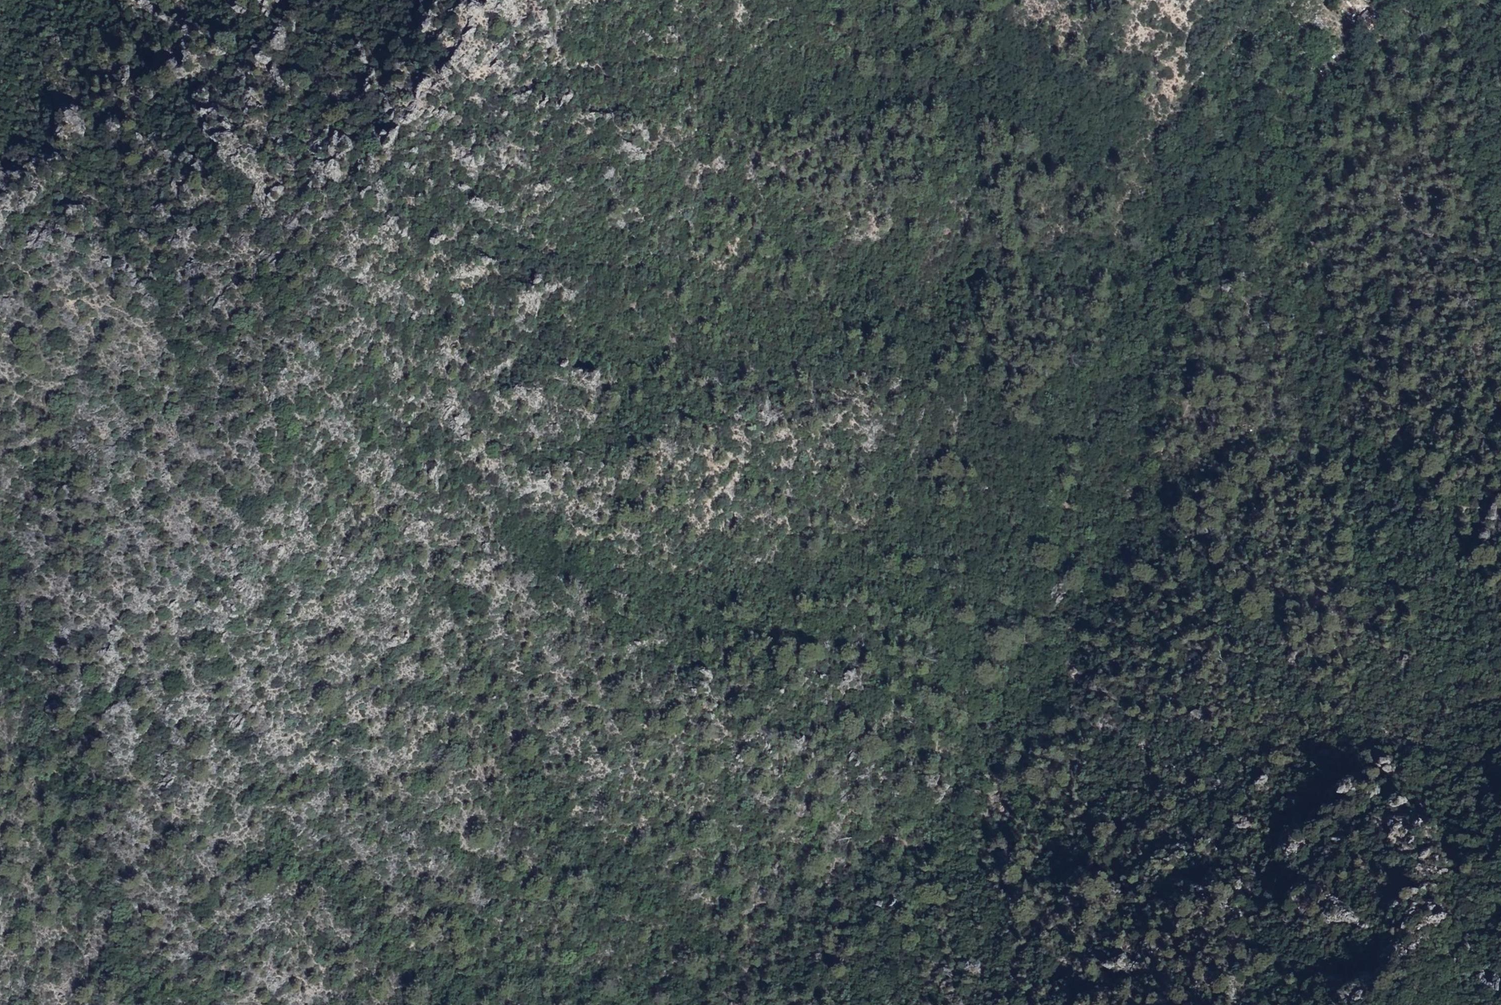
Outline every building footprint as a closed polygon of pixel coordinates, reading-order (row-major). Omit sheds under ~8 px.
[(1369,0),(1353,0),(1358,9),(1370,1),(1369,0)]
